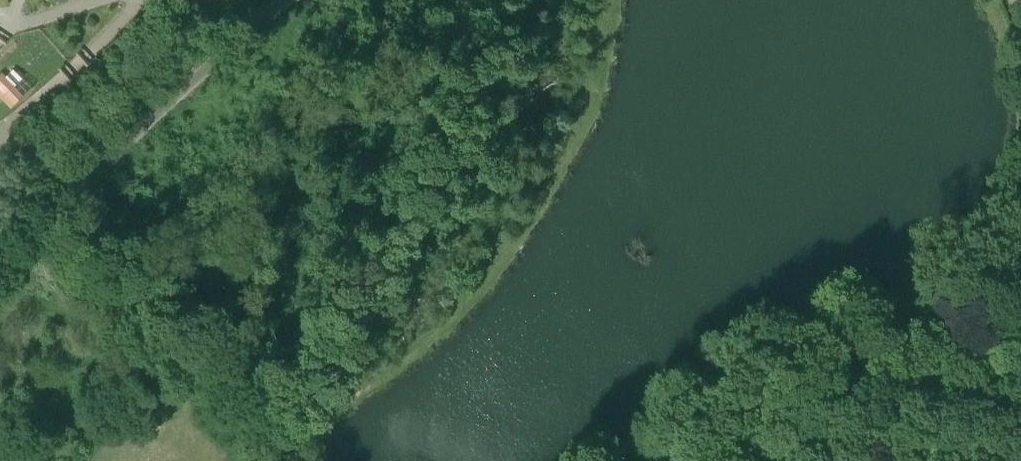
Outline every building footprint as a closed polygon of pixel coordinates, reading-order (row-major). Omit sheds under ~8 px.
[(2,72),(0,73),(0,88),(15,103),(24,94),(2,72)]
